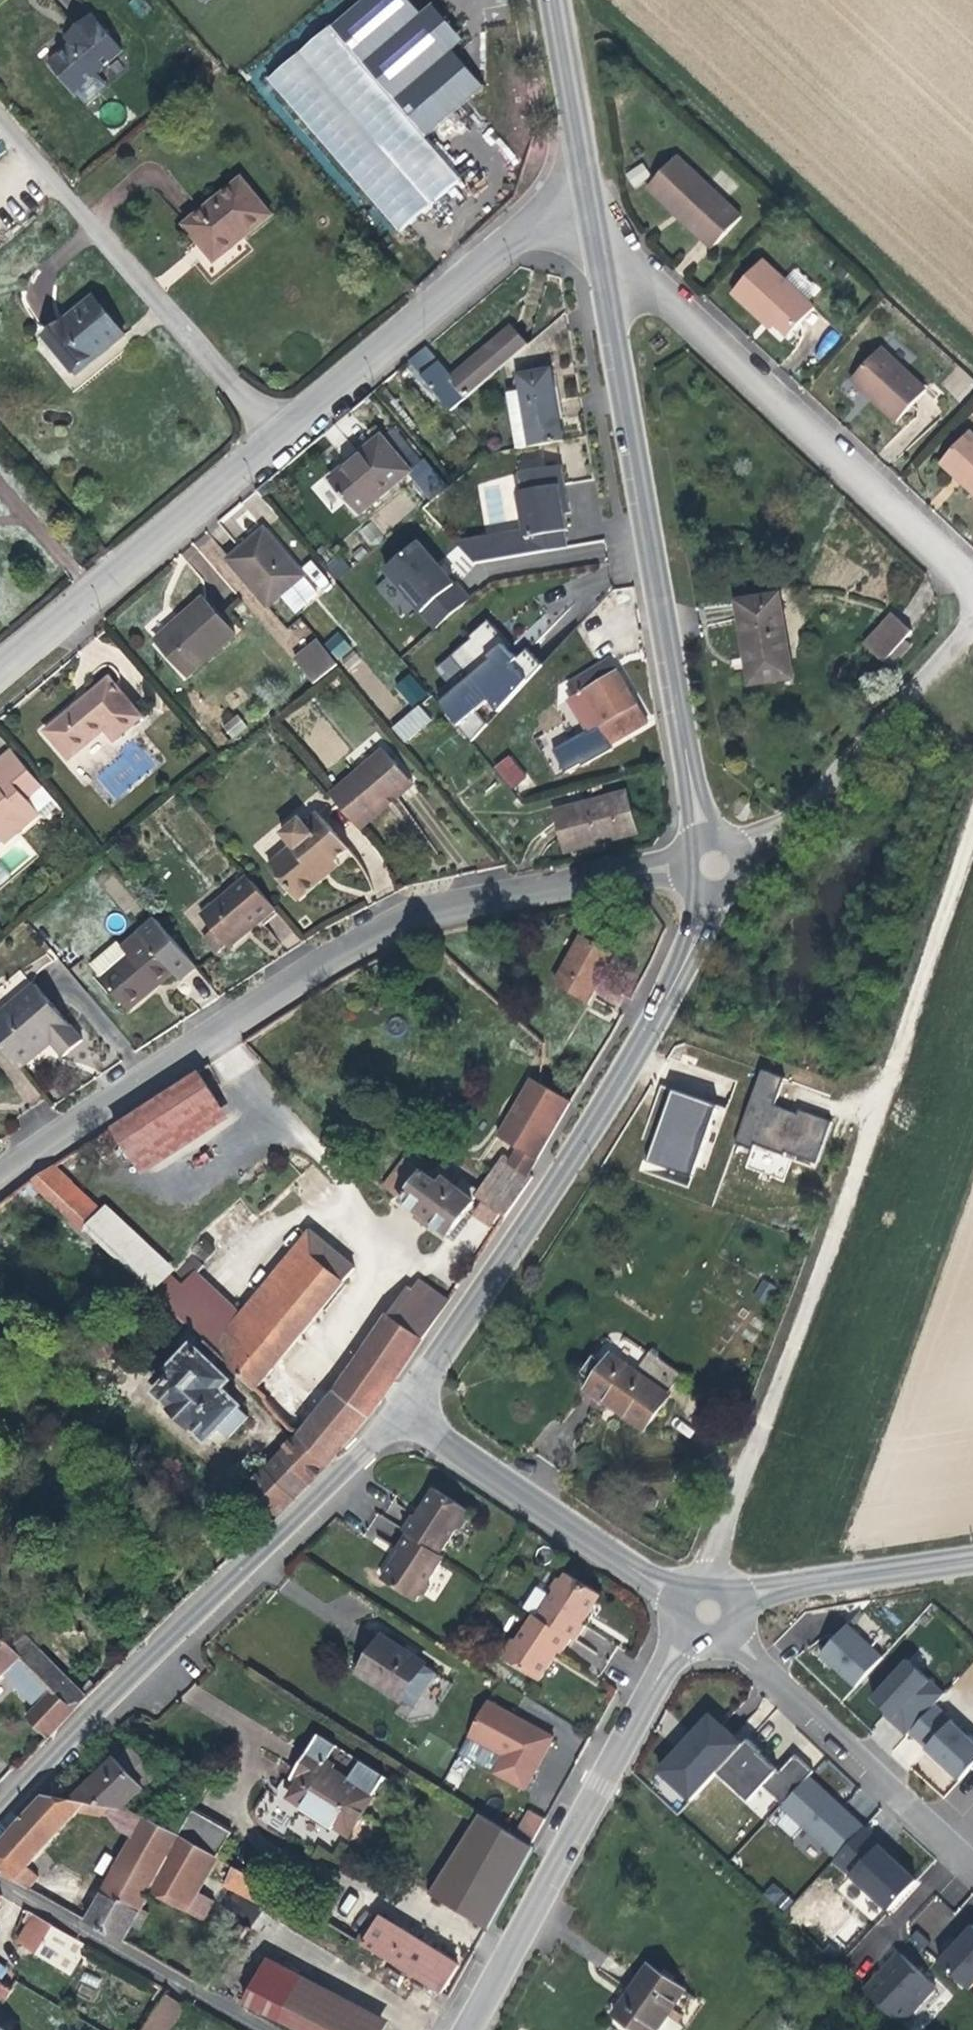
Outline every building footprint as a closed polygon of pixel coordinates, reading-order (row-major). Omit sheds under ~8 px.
[(270,79),(400,233),(460,181),(426,138),(484,88),(453,52),(420,15),(408,0),(362,0),(270,79)] [(463,42),(432,4),(420,15),(453,52),(463,42)] [(121,50),(90,14),(73,27),(79,34),(70,42),(47,62),(72,91),(121,50)] [(79,34),(73,27),(64,35),(70,42),(79,34)] [(675,157),(645,190),(672,216),(709,251),(738,219),(675,157)] [(634,188),(651,176),(641,163),(624,174),(634,188)] [(240,179),(184,224),(211,254),(234,235),(239,241),(271,216),(240,179)] [(811,309),(759,263),(730,297),(761,326),(767,320),(770,322),(786,337),(811,309)] [(124,334),(93,296),(47,333),(74,367),(99,346),(103,351),(124,334)] [(450,411),(529,344),(513,326),(453,378),(426,348),(408,363),(420,376),(450,411)] [(877,349),(849,379),(867,397),(892,422),(921,392),(877,349)] [(518,372),(530,446),(563,441),(551,367),(518,372)] [(430,429),(450,411),(420,376),(399,394),(430,429)] [(928,463),(950,483),(972,505),(972,444),(958,430),(928,463)] [(410,471),(380,436),(330,479),(360,513),(410,471)] [(426,457),(410,471),(433,498),(449,484),(426,457)] [(562,465),(519,473),(522,492),(560,486),(565,485),(562,465)] [(565,514),(570,513),(565,485),(560,486),(565,514)] [(565,514),(560,486),(522,492),(517,493),(524,531),(467,541),(467,544),(457,546),(474,564),(568,549),(565,532),(568,531),(565,514)] [(314,594),(259,530),(226,559),(267,607),(279,597),(292,613),(314,594)] [(453,584),(417,543),(385,570),(436,629),(470,600),(455,583),(453,584)] [(340,555),(329,565),(339,578),(351,568),(340,555)] [(783,590),(732,597),(742,660),(745,659),(749,685),(793,679),(790,653),(792,652),(783,590)] [(159,648),(186,678),(233,636),(201,600),(175,622),(181,628),(159,648)] [(904,641),(913,631),(893,612),(864,644),(884,663),(904,641)] [(535,673),(542,666),(527,649),(517,658),(506,645),(509,643),(488,619),(469,636),(471,638),(451,656),(469,677),(475,684),(458,697),(453,691),(438,704),(470,742),(487,725),(475,711),(487,699),(498,712),(535,673)] [(153,641),(159,648),(181,628),(175,622),(153,641)] [(351,648),(338,634),(326,645),(338,659),(351,648)] [(316,686),(340,668),(317,641),(294,661),(316,686)] [(904,641),(884,663),(893,669),(912,648),(904,641)] [(647,724),(610,660),(576,680),(583,692),(568,701),(587,733),(597,727),(608,747),(647,724)] [(146,713),(113,676),(52,728),(74,755),(107,727),(117,737),(146,713)] [(427,695),(410,676),(397,687),(414,707),(427,695)] [(475,684),(469,677),(453,691),(458,697),(475,684)] [(405,745),(431,723),(417,708),(391,729),(405,745)] [(237,714),(221,725),(231,740),(247,729),(237,714)] [(11,751),(0,760),(0,840),(4,845),(27,825),(15,811),(42,788),(11,751)] [(384,751),(329,797),(359,832),(388,809),(383,804),(410,783),(384,751)] [(512,789),(527,775),(508,754),(493,768),(512,789)] [(383,804),(388,809),(414,788),(410,783),(383,804)] [(59,808),(42,788),(15,811),(27,825),(39,815),(44,821),(59,808)] [(596,844),(637,833),(626,791),(555,811),(562,838),(578,834),(581,848),(596,844)] [(335,859),(346,849),(314,810),(285,836),(294,847),(271,867),(299,901),(324,881),(317,874),(335,859)] [(578,834),(562,838),(566,852),(581,848),(578,834)] [(335,859),(317,874),(324,881),(332,874),(341,866),(335,859)] [(252,932),(276,911),(250,882),(205,920),(216,934),(230,950),(252,932)] [(120,947),(116,942),(90,964),(100,977),(98,979),(125,1009),(142,996),(140,993),(155,981),(157,983),(171,972),(177,979),(193,966),(154,919),(138,932),(120,947)] [(218,959),(230,950),(216,934),(205,943),(218,959)] [(613,956),(582,938),(557,982),(588,999),(613,956)] [(0,1008),(0,1047),(15,1065),(36,1048),(48,1038),(61,1054),(81,1038),(33,981),(0,1008)] [(155,981),(140,993),(142,996),(157,983),(155,981)] [(791,1159),(816,1166),(830,1121),(774,1104),(782,1077),(757,1069),(735,1142),(751,1147),(745,1169),(784,1181),(791,1159)] [(198,1071),(113,1128),(144,1173),(228,1117),(208,1086),(198,1071)] [(530,1174),(573,1102),(534,1078),(502,1136),(520,1149),(511,1162),(504,1156),(480,1190),(474,1198),(478,1201),(485,1205),(501,1215),(506,1218),(534,1177),(530,1174)] [(736,1134),(717,1121),(706,1136),(704,1135),(692,1153),(713,1168),(726,1151),(725,1150),(736,1134)] [(451,1236),(478,1201),(474,1198),(480,1190),(442,1164),(432,1177),(404,1157),(384,1184),(451,1236)] [(31,1181),(153,1295),(179,1271),(107,1203),(102,1208),(56,1165),(31,1181)] [(493,1229),(501,1215),(485,1205),(476,1219),(493,1229)] [(217,1354),(257,1391),(356,1266),(310,1229),(240,1312),(210,1348),(217,1354)] [(202,1340),(210,1348),(240,1312),(196,1271),(163,1304),(193,1332),(202,1340)] [(413,1288),(444,1311),(450,1301),(420,1278),(413,1288)] [(248,1489),(277,1519),(328,1466),(371,1416),(444,1311),(413,1288),(407,1284),(332,1393),(298,1436),(248,1489)] [(210,1348),(202,1340),(158,1387),(223,1448),(251,1417),(222,1391),(232,1380),(211,1361),(217,1354),(210,1348)] [(588,1389),(644,1429),(668,1397),(666,1395),(681,1375),(650,1352),(649,1354),(635,1372),(611,1356),(605,1365),(593,1356),(582,1371),(594,1380),(588,1389)] [(445,1556),(442,1554),(455,1530),(465,1526),(470,1518),(469,1511),(473,1503),(437,1482),(419,1511),(416,1510),(403,1529),(407,1531),(395,1550),(398,1552),(382,1579),(417,1601),(420,1596),(426,1595),(434,1581),(434,1575),(445,1556)] [(388,1551),(403,1529),(378,1513),(364,1536),(388,1551)] [(574,1640),(578,1642),(590,1623),(587,1621),(605,1593),(571,1570),(567,1575),(562,1576),(556,1585),(556,1594),(541,1618),(538,1616),(524,1636),(517,1638),(510,1648),(510,1657),(508,1661),(542,1683),(561,1654),(563,1655),(574,1640)] [(883,1654),(848,1622),(821,1653),(828,1660),(855,1685),(883,1654)] [(406,1701),(427,1665),(380,1635),(356,1671),(404,1703),(406,1701)] [(13,1650),(75,1709),(87,1697),(27,1636),(13,1650)] [(2,1676),(33,1706),(25,1716),(48,1738),(75,1709),(13,1650),(0,1638),(0,1677),(2,1676)] [(946,1693),(909,1661),(875,1698),(895,1719),(891,1722),(899,1728),(908,1735),(912,1731),(934,1706),(946,1693)] [(406,1701),(415,1707),(437,1673),(427,1667),(406,1701)] [(489,1701),(470,1736),(505,1756),(496,1773),(526,1790),(554,1737),(489,1701)] [(934,1706),(912,1731),(929,1746),(950,1765),(948,1769),(961,1781),(972,1767),(972,1743),(934,1706)] [(712,1712),(661,1768),(694,1797),(719,1769),(746,1741),(736,1734),(712,1712)] [(746,1741),(719,1769),(748,1797),(776,1766),(762,1753),(759,1751),(762,1748),(750,1737),(746,1741)] [(381,1800),(395,1783),(324,1739),(290,1786),(286,1783),(279,1792),(276,1785),(268,1786),(274,1797),(269,1795),(257,1812),(261,1822),(285,1837),(290,1831),(322,1852),(324,1849),(336,1857),(346,1844),(361,1855),(381,1828),(364,1816),(377,1797),(381,1800)] [(86,1802),(123,1809),(156,1776),(132,1749),(118,1762),(116,1760),(74,1800),(86,1802)] [(792,1750),(762,1782),(781,1799),(810,1767),(792,1750)] [(928,1777),(944,1791),(954,1780),(938,1766),(928,1777)] [(837,1799),(811,1775),(782,1805),(836,1856),(866,1826),(837,1799)] [(744,1801),(760,1819),(778,1803),(761,1785),(744,1801)] [(86,1802),(74,1800),(52,1796),(44,1794),(16,1823),(0,1840),(0,1874),(28,1889),(37,1878),(27,1868),(86,1802)] [(186,1822),(178,1836),(219,1858),(233,1833),(192,1810),(186,1822)] [(530,1810),(516,1836),(532,1846),(547,1819),(530,1810)] [(791,1836),(799,1827),(781,1811),(773,1820),(791,1836)] [(162,1827),(178,1836),(186,1822),(170,1814),(162,1827)] [(431,1895),(488,1930),(535,1848),(532,1846),(516,1836),(483,1815),(431,1895)] [(197,1896),(219,1858),(178,1836),(145,1817),(85,1920),(123,1942),(151,1892),(208,1923),(217,1907),(197,1896)] [(891,1911),(917,1881),(886,1851),(881,1846),(884,1842),(866,1826),(836,1860),(891,1911)] [(225,1884),(265,1907),(275,1891),(235,1867),(225,1884)] [(762,1894),(782,1910),(792,1899),(772,1882),(762,1894)] [(936,1899),(905,1933),(934,1961),(966,1927),(936,1899)] [(90,1945),(34,1913),(17,1944),(71,1976),(90,1945)] [(364,1945),(442,1994),(461,1963),(383,1915),(364,1945)] [(942,1955),(972,1985),(972,1923),(942,1955)] [(936,1989),(900,1954),(894,1961),(865,1990),(902,2025),(936,1989)] [(273,2018),(296,1972),(267,1957),(244,2003),(273,2018)] [(650,1967),(616,2014),(639,2029),(659,2029),(686,1992),(650,1967)] [(84,1972),(78,1993),(94,1998),(100,1977),(84,1972)] [(296,1972),(273,2018),(297,2029),(386,2029),(391,2021),(296,1972)] [(0,1982),(0,2003),(2,2004),(11,1991),(0,1982)] [(183,2007),(167,1996),(144,2029),(167,2029),(183,2007)] [(4,2029),(13,2029),(18,2021),(0,2008),(0,2027),(4,2029)]
